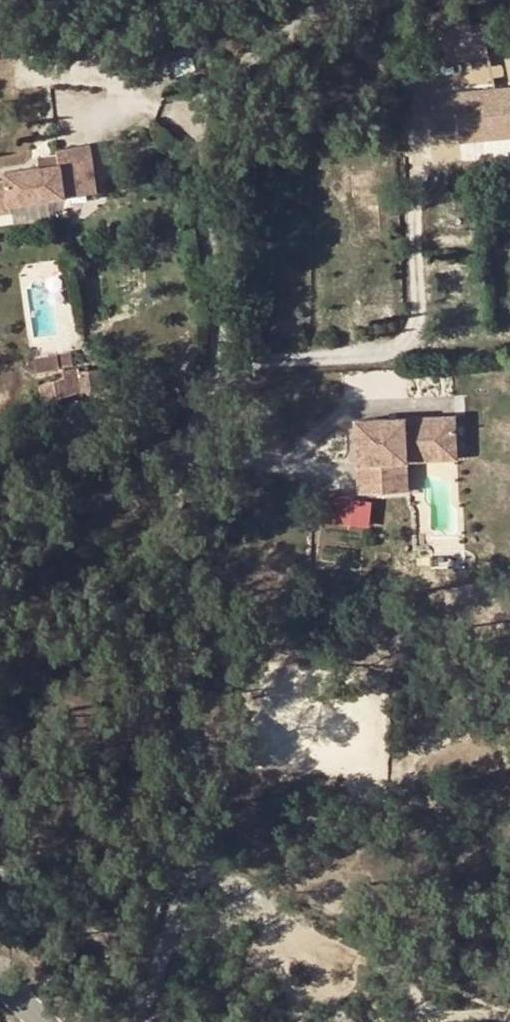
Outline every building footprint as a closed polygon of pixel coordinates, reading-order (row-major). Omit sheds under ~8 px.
[(440,37),(471,33),(470,28),(467,7),(427,13),(431,38),(440,37)] [(471,33),(440,37),(445,67),(487,59),(480,26),(470,28),(471,33)] [(431,97),(435,135),(459,133),(460,144),(495,140),(494,132),(509,131),(509,89),(431,97)] [(460,144),(462,164),(509,158),(509,131),(494,132),(495,140),(460,144)] [(68,202),(65,186),(93,182),(87,151),(60,156),(60,159),(62,169),(44,173),(13,178),(13,183),(0,185),(0,219),(18,216),(17,209),(68,202)] [(62,169),(60,159),(42,162),(44,173),(62,169)] [(68,202),(96,198),(93,182),(65,186),(68,202)] [(68,359),(69,370),(84,369),(83,358),(68,359)] [(45,361),(46,376),(69,374),(69,370),(68,359),(45,361)] [(99,391),(98,371),(84,373),(76,374),(76,371),(71,372),(71,374),(63,377),(50,382),(56,399),(68,395),(80,392),(93,391),(99,391)] [(460,452),(457,409),(358,414),(361,486),(395,485),(393,455),(409,454),(460,452)] [(409,454),(393,455),(395,485),(410,484),(409,454)] [(329,496),(328,525),(371,526),(371,497),(329,496)]
